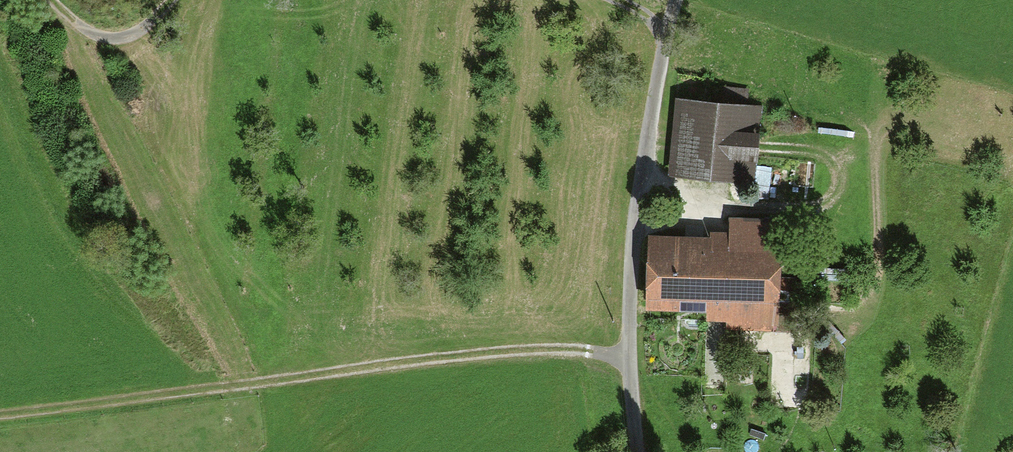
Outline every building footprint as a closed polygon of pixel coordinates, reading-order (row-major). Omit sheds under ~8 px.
[(676,175),(745,182),(754,103),(685,96),(676,175)] [(649,310),(785,311),(785,216),(731,216),(731,245),(649,245),(649,310)]
